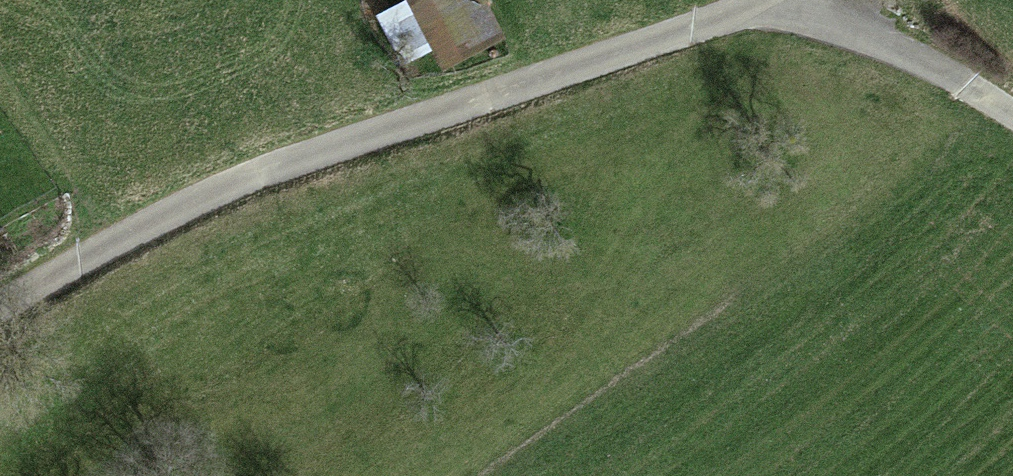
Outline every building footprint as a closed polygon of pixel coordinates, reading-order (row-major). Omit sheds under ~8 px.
[(416,5),(447,60),(495,34),(477,0),(426,0),(416,5)]
